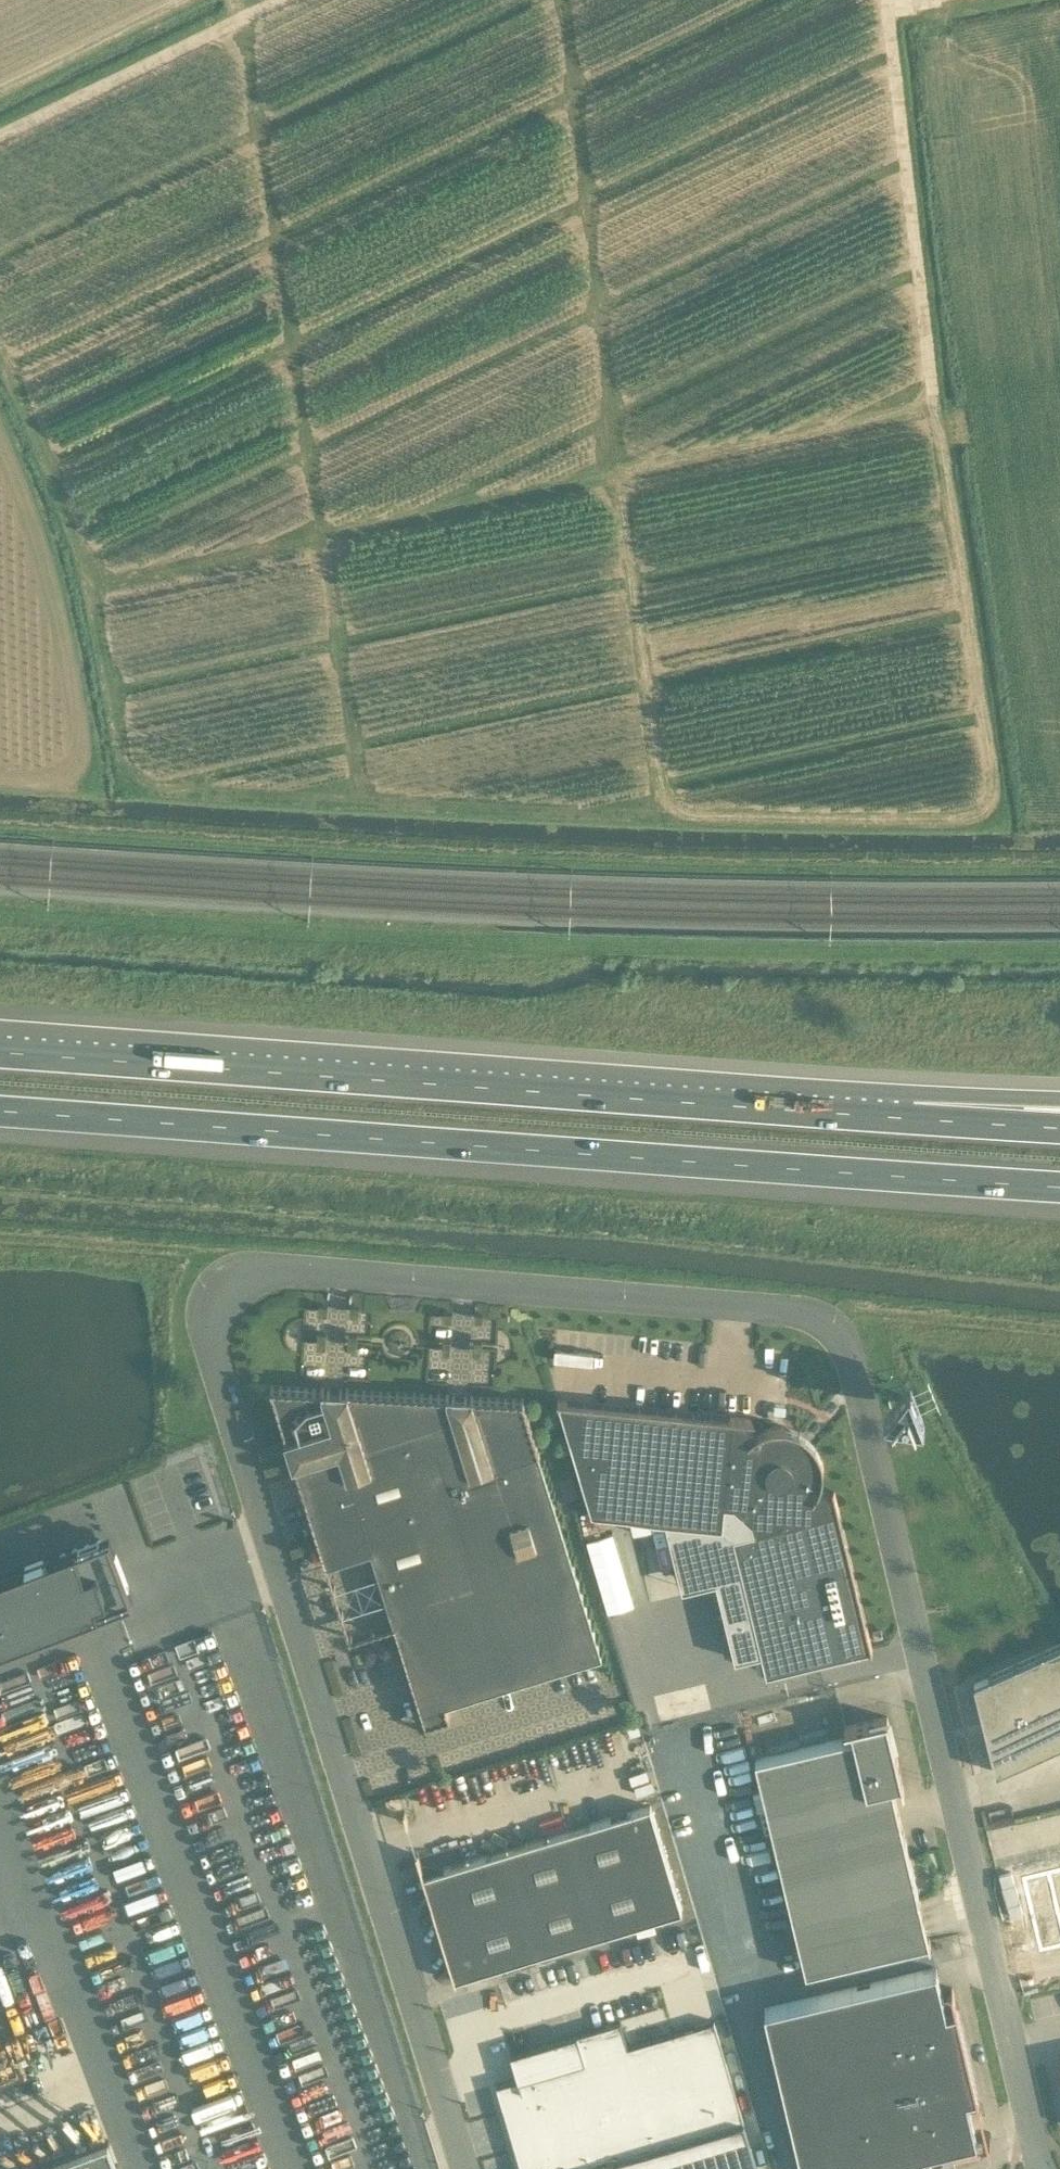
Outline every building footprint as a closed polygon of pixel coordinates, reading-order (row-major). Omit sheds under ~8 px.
[(371,1550),(401,1645),(425,1724),(450,1717),(446,1704),(602,1654),(538,1452),(539,1452),(523,1399),(472,1397),(472,1395),(445,1394),(445,1396),(347,1390),(348,1389),(320,1387),(320,1389),(269,1386),(285,1438),(284,1438),(292,1465),(294,1465),(325,1565),(371,1550)] [(755,1434),(745,1419),(557,1401),(591,1513),(667,1520),(679,1570),(695,1566),(700,1584),(714,1580),(733,1659),(761,1652),(765,1673),(871,1647),(835,1497),(818,1489),(819,1488),(819,1487),(819,1486),(820,1485),(820,1484),(820,1483),(821,1482),(821,1481),(821,1480),(821,1479),(821,1478),(822,1477),(822,1476),(822,1474),(822,1473),(822,1471),(822,1470),(822,1468),(822,1467),(822,1466),(822,1464),(822,1463),(821,1462),(821,1460),(821,1459),(821,1458),(821,1457),(820,1456),(820,1455),(820,1454),(819,1453),(819,1452),(818,1451),(818,1450),(817,1449),(817,1448),(816,1447),(815,1446),(815,1445),(814,1445),(814,1444),(813,1443),(812,1442),(811,1441),(811,1440),(810,1439),(809,1439),(808,1438),(807,1437),(806,1437),(806,1436),(805,1435),(804,1434),(803,1434),(802,1433),(801,1432),(800,1432),(799,1431),(797,1430),(796,1430),(795,1429),(794,1429),(793,1428),(792,1428),(791,1428),(790,1427),(789,1427),(788,1427),(787,1427),(786,1427),(785,1427),(784,1427),(783,1427),(782,1427),(780,1427),(779,1427),(778,1427),(776,1427),(775,1427),(774,1427),(772,1427),(771,1428),(770,1428),(769,1428),(768,1428),(767,1428),(766,1429),(765,1429),(764,1429),(763,1430),(762,1430),(761,1431),(760,1431),(759,1431),(758,1432),(757,1432),(757,1433),(756,1433),(755,1434)] [(66,1622),(66,1623),(133,1597),(109,1534),(53,1555),(59,1569),(47,1572),(42,1560),(0,1576),(0,1647),(66,1622)] [(973,1683),(995,1772),(1059,1743),(1059,1644),(973,1683)] [(850,1961),(854,1974),(866,1971),(863,1958),(929,1942),(889,1773),(899,1771),(886,1717),(843,1727),(844,1728),(851,1727),(853,1736),(755,1760),(805,1972),(850,1961)] [(454,1980),(606,1934),(682,1911),(650,1805),(422,1874),(454,1980)] [(1023,1875),(1041,1947),(1059,1942),(1059,1866),(1023,1875)] [(854,1974),(857,1987),(764,2010),(802,2168),(855,2168),(976,2140),(969,2108),(978,2106),(979,2109),(981,2108),(952,1988),(950,1988),(952,1998),(943,2000),(935,1968),(869,1984),(866,1971),(854,1974)] [(744,2122),(714,2020),(627,2046),(620,2021),(510,2054),(517,2078),(496,2085),(521,2168),(616,2168),(614,2161),(744,2122)] [(108,2139),(28,2168),(119,2168),(108,2139)]
